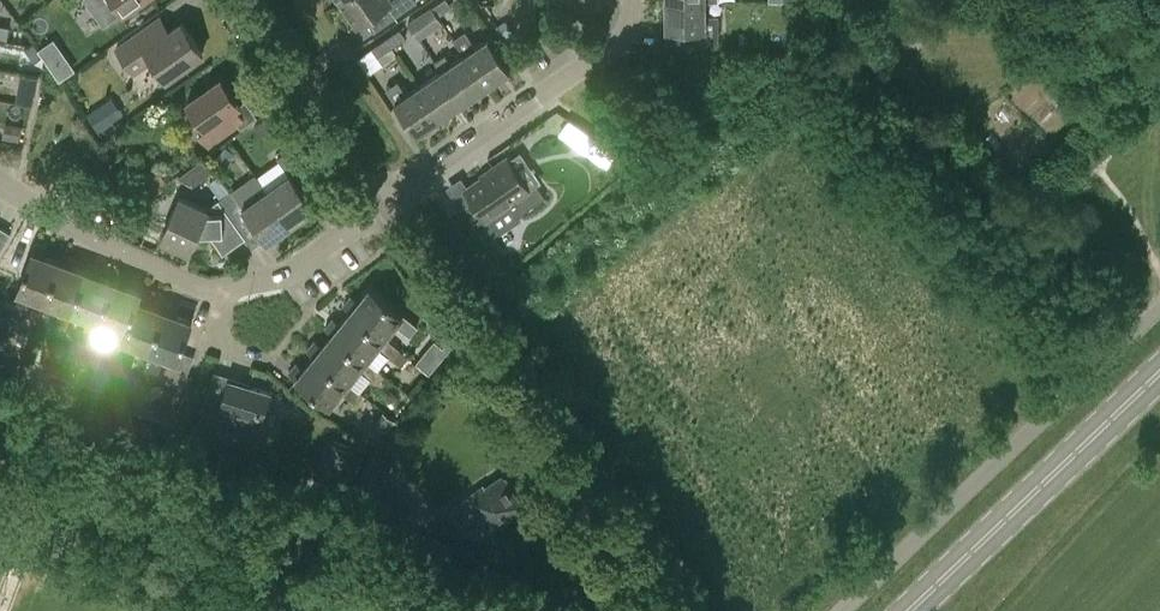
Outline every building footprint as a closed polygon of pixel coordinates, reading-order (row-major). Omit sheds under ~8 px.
[(86,1),(103,26),(140,0),(87,0),(86,1)] [(340,1),(358,26),(385,6),(394,18),(417,1),(416,0),(341,0),(340,1)] [(452,6),(448,0),(443,0),(433,7),(439,16),(452,6)] [(607,0),(577,0),(577,9),(607,9),(607,0)] [(705,1),(667,1),(667,29),(669,29),(669,44),(719,44),(719,15),(705,15),(705,1)] [(433,7),(419,16),(409,23),(421,40),(444,23),(439,16),(433,7)] [(171,30),(161,17),(116,49),(133,73),(152,59),(166,79),(203,52),(182,22),(171,30)] [(386,38),(392,47),(406,38),(400,29),(386,38)] [(465,55),(487,86),(511,70),(489,39),(477,47),(466,31),(455,38),(457,42),(465,55)] [(379,57),(392,47),(386,38),(373,48),(379,57)] [(442,70),(464,102),(487,86),(465,55),(451,64),(446,56),(437,61),(442,70)] [(464,102),(442,70),(419,86),(441,118),(464,102)] [(240,104),(222,78),(187,102),(205,128),(199,132),(208,144),(238,123),(229,111),(240,104)] [(419,86),(407,94),(399,82),(387,89),(396,102),(417,134),(441,118),(419,86)] [(113,121),(117,118),(105,101),(88,114),(104,136),(117,126),(113,121)] [(279,159),(290,175),(267,191),(292,226),(316,210),(299,185),(311,177),(292,150),(279,159)] [(521,218),(519,215),(546,197),(538,185),(530,190),(507,157),(490,169),(491,170),(466,188),(485,216),(474,223),(487,242),(521,218)] [(204,158),(179,177),(193,184),(213,169),(204,158)] [(219,201),(239,228),(251,220),(268,243),(292,226),(267,191),(244,207),(233,192),(219,201)] [(194,242),(211,240),(223,256),(246,240),(238,229),(237,229),(236,228),(233,224),(226,229),(224,231),(223,230),(208,209),(181,197),(163,239),(190,252),(194,242)] [(238,229),(239,228),(219,201),(208,209),(223,230),(224,231),(226,229),(233,224),(236,228),(237,229),(238,229)] [(44,302),(60,261),(44,255),(47,247),(36,243),(17,293),(34,299),(27,316),(38,320),(44,302)] [(71,313),(87,272),(72,266),(74,258),(63,253),(60,261),(44,302),(60,308),(54,325),(65,330),(71,313)] [(98,323),(114,282),(98,276),(101,268),(90,264),(87,272),(71,313),(87,319),(81,336),(92,340),(98,323)] [(122,341),(141,292),(125,286),(128,278),(117,273),(114,282),(98,323),(114,329),(108,346),(119,350),(122,341)] [(345,306),(352,311),(386,340),(398,326),(411,337),(419,327),(371,288),(359,302),(353,296),(345,306)] [(143,369),(150,351),(164,312),(148,306),(152,296),(141,292),(122,341),(138,346),(131,364),(143,369)] [(170,379),(192,322),(176,316),(179,307),(168,302),(164,312),(150,351),(166,357),(159,375),(170,379)] [(386,340),(352,311),(341,325),(334,319),(326,329),(333,334),(367,363),(379,348),(393,359),(400,351),(386,340)] [(308,350),(316,356),(350,384),(360,371),(374,382),(381,374),(367,363),(333,334),(322,347),(315,342),(308,350)] [(439,338),(423,361),(436,370),(452,347),(439,338)] [(350,384),(316,356),(304,370),(297,365),(289,374),(330,407),(342,393),(356,404),(363,395),(350,384)] [(229,382),(224,397),(210,393),(196,437),(213,443),(215,437),(247,447),(253,427),(258,412),(263,414),(269,395),(229,382)] [(159,418),(155,429),(170,434),(174,423),(159,418)] [(333,437),(319,470),(346,482),(361,449),(333,437)] [(379,498),(392,462),(371,454),(358,490),(379,498)] [(484,488),(468,499),(453,509),(466,528),(481,518),(489,529),(522,506),(503,479),(486,490),(484,488)] [(519,555),(494,546),(490,558),(515,567),(519,555)]
